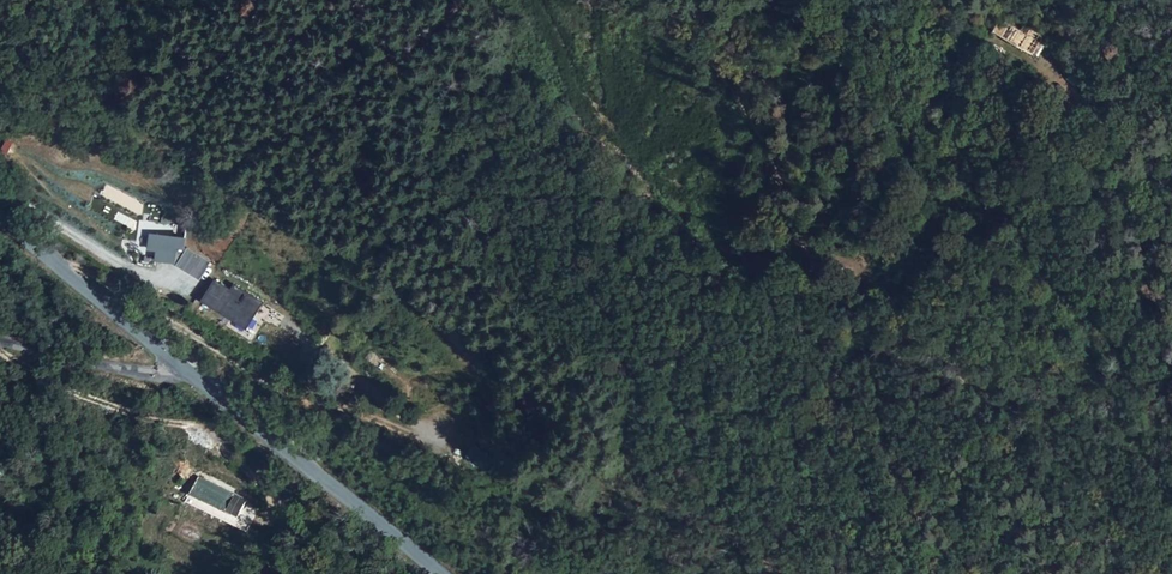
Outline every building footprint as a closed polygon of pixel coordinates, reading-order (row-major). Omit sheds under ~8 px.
[(994,35),(1034,57),(1047,39),(1032,31),(1029,38),(1007,26),(1005,30),(1000,25),(994,35)] [(190,250),(183,245),(172,261),(180,265),(190,250)] [(209,262),(190,250),(180,265),(199,278),(209,262)] [(236,291),(219,282),(209,299),(252,324),(265,300),(239,285),(236,291)] [(245,501),(197,477),(188,495),(236,519),(245,501)]
